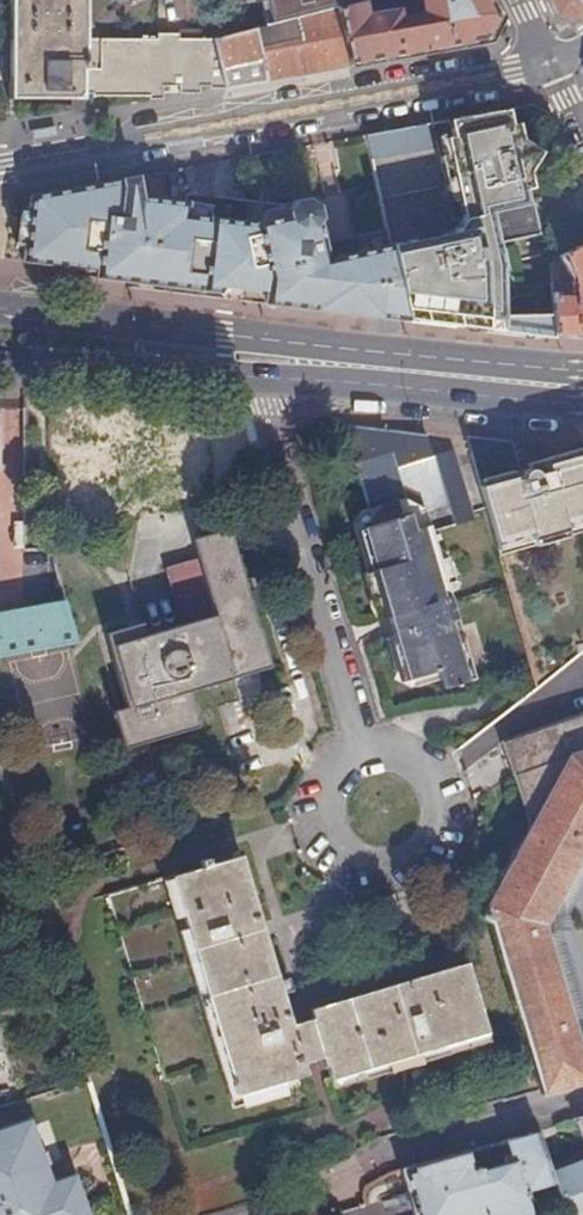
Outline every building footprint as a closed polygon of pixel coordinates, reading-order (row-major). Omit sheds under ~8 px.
[(84,40),(85,0),(10,0),(10,53),(10,99),(83,98),(82,94),(84,40)] [(265,26),(338,7),(360,1),(360,0),(258,0),(265,26)] [(338,7),(350,65),(422,52),(487,40),(499,14),(492,0),(422,0),(425,15),(399,20),(397,11),(366,17),(363,1),(360,1),(338,7)] [(554,15),(570,21),(582,13),(582,0),(546,0),(554,15)] [(265,26),(215,39),(227,87),(350,65),(338,7),(265,26)] [(158,40),(84,40),(82,94),(93,93),(94,97),(145,96),(150,95),(150,97),(164,97),(164,84),(181,84),(181,91),(201,91),(201,83),(210,83),(211,87),(227,87),(215,39),(180,39),(180,33),(158,34),(158,40)] [(444,119),(363,134),(388,244),(405,319),(464,326),(458,300),(470,297),(478,328),(553,336),(552,313),(537,315),(536,295),(516,295),(504,247),(498,249),(497,244),(533,236),(532,233),(486,244),(479,215),(526,204),(523,188),(529,186),(526,172),(538,152),(519,139),(515,122),(508,124),(505,108),(482,112),(486,134),(473,138),(468,115),(444,119)] [(127,287),(405,319),(388,244),(357,251),(343,190),(282,205),(186,191),(185,200),(142,196),(138,176),(29,196),(27,212),(19,211),(18,217),(16,239),(15,245),(23,246),(22,261),(95,270),(94,277),(128,281),(127,287)] [(550,274),(552,313),(553,336),(582,335),(582,242),(550,258),(549,266),(561,260),(570,279),(555,280),(555,274),(550,274)] [(384,425),(341,420),(347,438),(348,438),(351,448),(387,436),(392,452),(428,441),(425,430),(384,425)] [(452,447),(431,453),(428,441),(392,452),(387,436),(351,448),(348,438),(347,438),(372,527),(362,530),(374,571),(364,573),(365,575),(375,572),(388,617),(377,619),(378,620),(388,618),(394,637),(385,639),(385,640),(394,638),(403,670),(413,667),(417,678),(434,673),(439,691),(454,687),(454,689),(457,688),(457,686),(474,682),(432,535),(474,521),(452,447)] [(130,441),(130,438),(70,438),(70,509),(131,508),(131,467),(148,468),(148,440),(130,441)] [(467,439),(500,558),(582,535),(582,457),(520,474),(512,444),(467,439)] [(195,560),(166,569),(181,622),(251,610),(229,531),(191,542),(195,560)] [(0,614),(0,654),(4,654),(70,642),(75,641),(65,602),(0,614)] [(191,690),(268,667),(251,610),(181,622),(183,629),(145,640),(142,629),(102,636),(122,704),(109,708),(121,746),(195,724),(185,689),(190,688),(191,690)] [(140,622),(102,633),(102,636),(142,629),(140,622)] [(242,731),(238,703),(219,706),(224,734),(242,731)] [(531,827),(481,916),(490,923),(543,1093),(582,1082),(582,1039),(577,1040),(546,938),(551,934),(553,931),(553,927),(552,923),(550,919),(548,917),(582,854),(582,852),(582,714),(502,743),(531,827)] [(582,854),(548,917),(550,919),(552,923),(553,927),(553,931),(551,934),(546,938),(577,1040),(582,1039),(582,997),(567,945),(570,939),(572,933),(572,927),(572,920),(571,914),(582,891),(582,852),(582,854)] [(332,1078),(488,1032),(467,963),(311,1011),(314,1021),(294,1027),(241,857),(212,867),(211,862),(201,864),(203,870),(173,880),(172,877),(109,897),(166,1084),(229,1065),(239,1096),(309,1075),(305,1063),(326,1057),(332,1078)] [(79,1174),(56,1182),(34,1119),(0,1131),(0,1214),(93,1214),(79,1174)] [(401,1169),(414,1214),(486,1214),(485,1213),(528,1201),(525,1191),(554,1182),(548,1164),(537,1131),(401,1169)] [(554,1182),(564,1214),(582,1214),(582,1157),(548,1164),(554,1182)] [(486,1214),(531,1214),(528,1201),(485,1213),(486,1214)]
